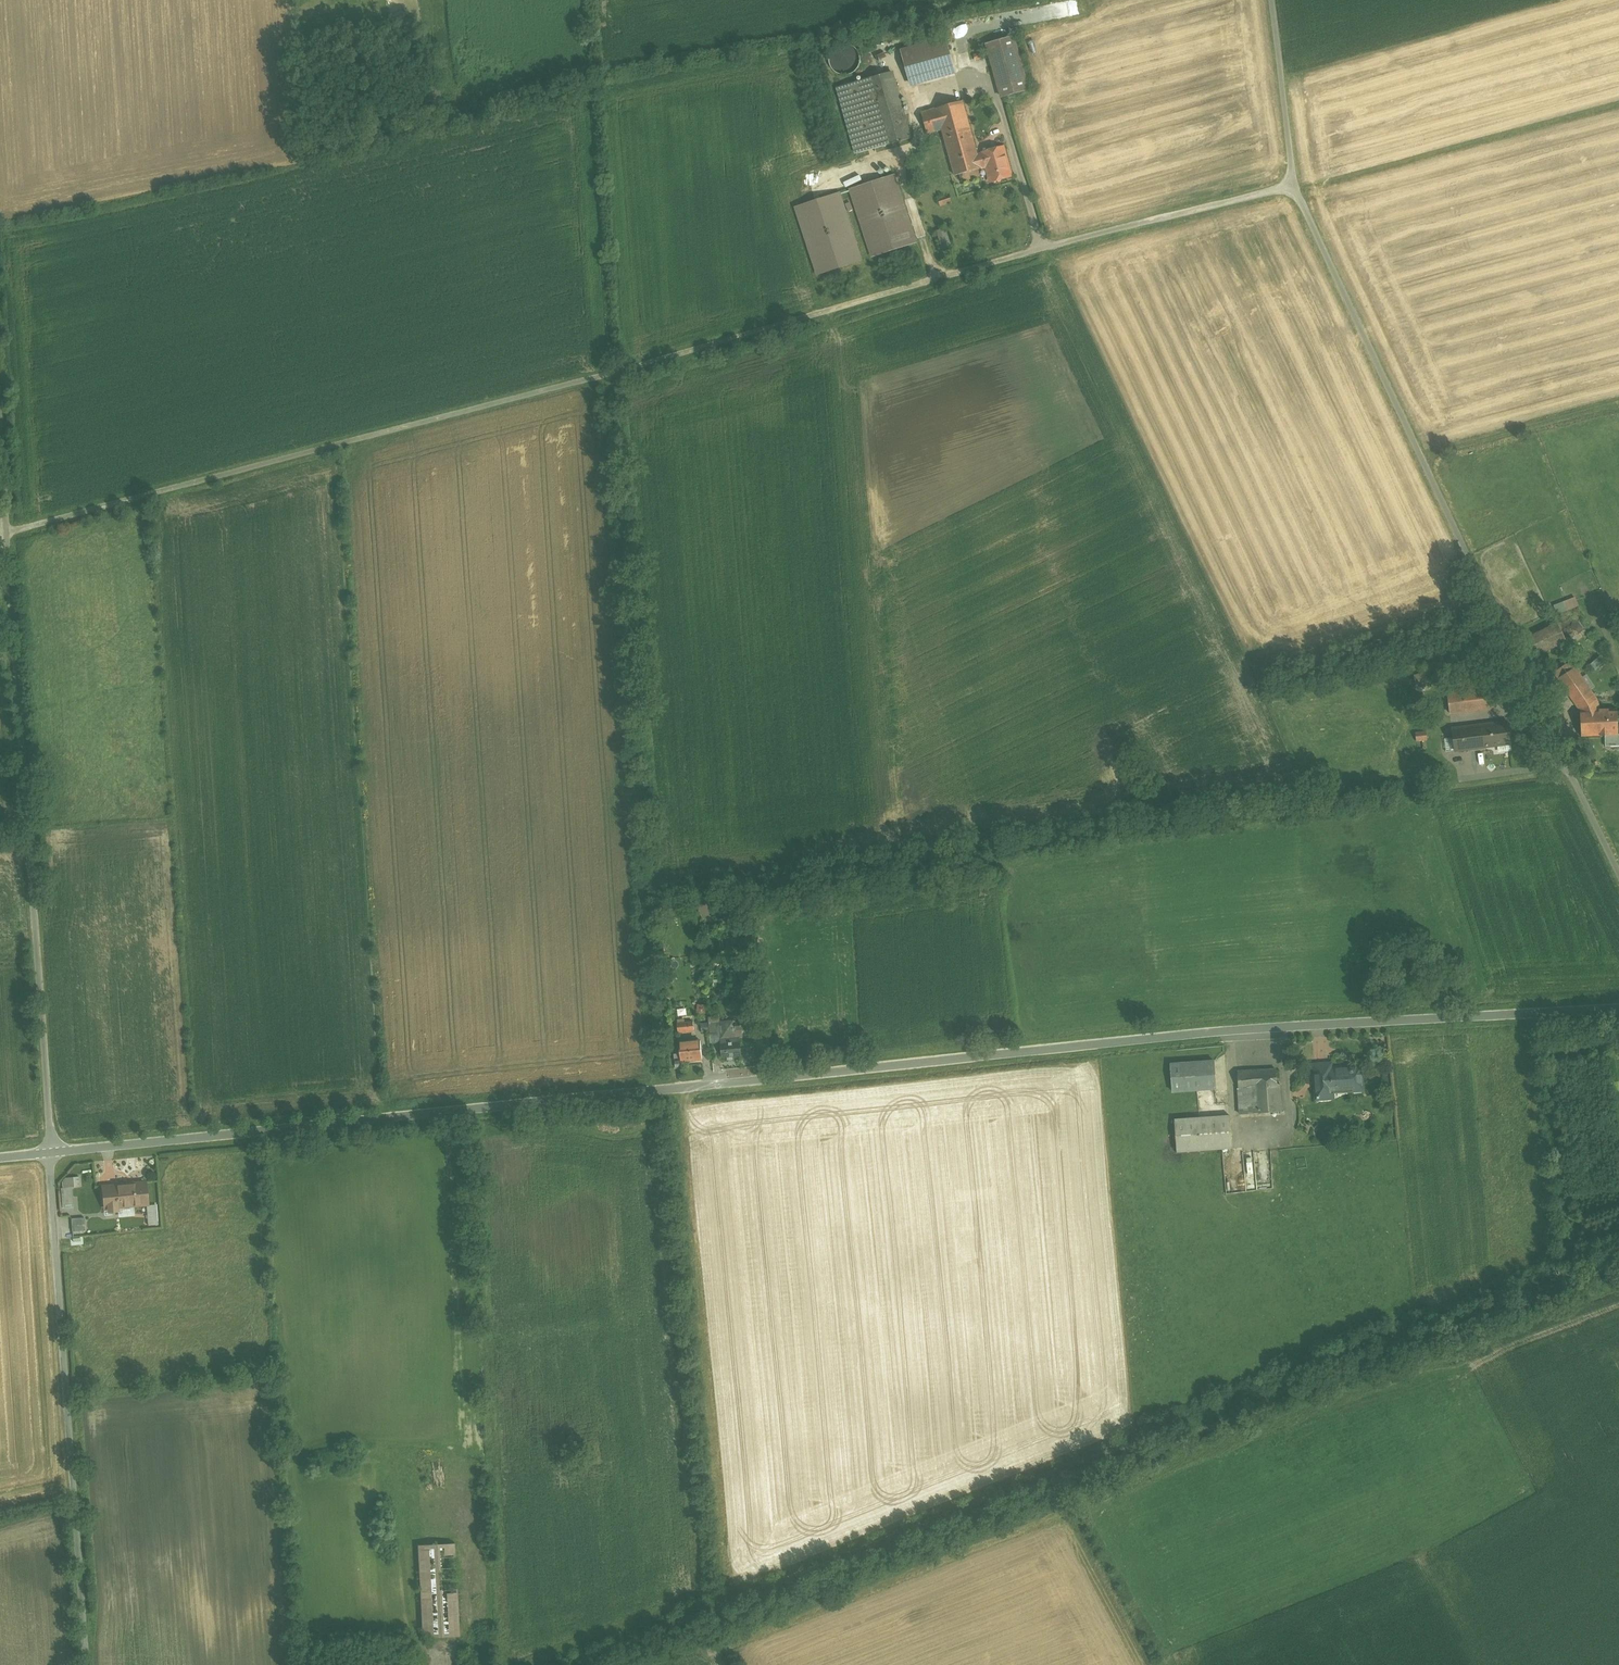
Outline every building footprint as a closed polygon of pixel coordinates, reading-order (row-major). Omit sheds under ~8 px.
[(1014,37),(988,44),(1002,97),(1029,90),(1014,37)] [(851,44),(848,43),(844,43),(841,44),(839,44),(837,46),(834,47),(833,49),(832,50),(831,52),(830,53),(829,54),(829,56),(829,57),(829,60),(829,62),(829,63),(830,65),(831,68),(833,70),(835,72),(837,73),(839,74),(840,75),(843,75),(846,76),(849,75),(852,74),(854,73),(855,72),(857,70),(858,69),(859,67),(860,66),(860,64),(861,63),(861,61),(861,59),(861,57),(861,56),(860,54),(860,53),(859,51),(857,49),(856,47),(854,46),(853,45),(851,44)] [(950,55),(908,67),(913,83),(955,72),(950,55)] [(892,72),(838,87),(857,154),(911,138),(892,72)] [(963,101),(937,108),(937,109),(922,113),(928,134),(943,129),(947,146),(974,138),(963,101)] [(1004,147),(984,153),(984,154),(978,155),(974,138),(947,146),(956,176),(961,174),(963,181),(980,176),(978,169),(982,168),(982,167),(988,166),(992,182),(994,181),(996,182),(1001,181),(1002,179),(1012,176),(1004,147)] [(894,175),(852,189),(874,257),(916,243),(894,175)] [(863,260),(841,192),(794,207),(817,275),(863,260)] [(939,231),(945,252),(955,249),(948,228),(939,231)] [(1560,614),(1581,605),(1577,596),(1556,605),(1560,614)] [(1567,642),(1557,622),(1528,636),(1538,656),(1567,642)] [(1593,664),(1598,669),(1606,660),(1601,656),(1593,664)] [(1595,687),(1586,675),(1583,677),(1571,660),(1553,672),(1579,711),(1600,710),(1595,697),(1590,690),(1595,687)] [(1432,672),(1415,675),(1417,684),(1434,680),(1432,672)] [(1463,690),(1448,691),(1450,713),(1494,708),(1490,680),(1463,683),(1463,690)] [(1617,709),(1600,710),(1602,736),(1618,735),(1617,709)] [(1600,710),(1579,711),(1581,737),(1602,736),(1600,710)] [(1508,722),(1452,729),(1455,750),(1511,743),(1508,722)] [(1427,731),(1416,732),(1417,741),(1428,740),(1427,731)] [(734,1020),(721,1022),(722,1034),(721,1034),(722,1043),(729,1042),(729,1038),(735,1038),(734,1030),(736,1030),(736,1022),(734,1023),(734,1020)] [(721,1021),(710,1022),(711,1035),(721,1034),(722,1034),(721,1022),(721,1021)] [(745,1021),(736,1022),(736,1030),(742,1029),(746,1029),(745,1021)] [(694,1022),(679,1024),(680,1032),(695,1031),(694,1022)] [(736,1030),(734,1030),(735,1038),(740,1037),(743,1037),(742,1029),(736,1030)] [(735,1038),(729,1038),(729,1042),(722,1043),(723,1057),(742,1055),(740,1037),(735,1038)] [(701,1041),(681,1043),(683,1060),(703,1058),(701,1041)] [(680,1060),(679,1060),(679,1055),(671,1056),(671,1067),(680,1067),(680,1060)] [(1215,1061),(1171,1064),(1173,1092),(1217,1088),(1215,1061)] [(1362,1066),(1332,1068),(1332,1063),(1314,1065),(1316,1091),(1353,1089),(1353,1091),(1364,1090),(1362,1066)] [(1277,1069),(1238,1072),(1241,1114),(1283,1111),(1281,1084),(1278,1084),(1277,1069)] [(1230,1115),(1175,1119),(1178,1152),(1233,1148),(1230,1115)] [(66,1178),(64,1180),(65,1188),(62,1188),(64,1208),(74,1207),(73,1187),(80,1187),(79,1177),(66,1178)] [(146,1183),(104,1187),(106,1208),(121,1207),(122,1215),(136,1214),(135,1205),(148,1204),(146,1183)] [(156,1205),(148,1205),(149,1225),(157,1225),(156,1205)] [(85,1217),(72,1218),(73,1231),(86,1230),(85,1217)] [(421,1544),(425,1637),(462,1635),(461,1592),(449,1592),(450,1602),(443,1602),(441,1555),(458,1554),(458,1542),(421,1544)]
